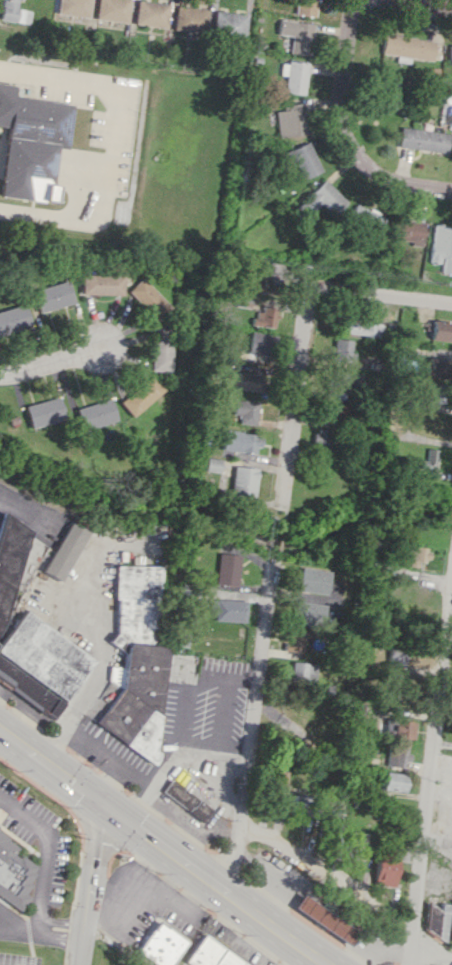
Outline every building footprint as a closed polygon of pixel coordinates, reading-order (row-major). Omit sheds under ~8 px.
[(16,8),(17,0),(1,0),(0,7),(0,19),(29,24),(31,11),(16,8)] [(89,17),(90,0),(58,0),(58,15),(89,17)] [(95,18),(127,23),(130,0),(97,0),(95,18)] [(165,28),(169,5),(142,0),(138,0),(134,23),(165,28)] [(295,15),(316,15),(316,0),(295,0),(295,15)] [(174,31),(206,32),(207,8),(175,6),(174,31)] [(213,36),(245,37),(246,13),(213,12),(213,36)] [(308,56),(313,24),(279,18),(276,34),(291,36),(288,53),(308,56)] [(380,53),(432,61),(434,41),(382,33),(380,53)] [(307,63),(281,61),(280,76),(285,76),(283,92),(304,94),(307,63)] [(395,108),(398,76),(382,75),(379,107),(395,108)] [(2,125),(0,137),(0,197),(49,204),(56,144),(64,146),(69,102),(9,94),(11,82),(0,81),(0,125),(2,125)] [(276,136),(305,135),(303,103),(282,104),(283,110),(275,110),(276,136)] [(448,132),(399,127),(396,147),(446,152),(448,132)] [(321,171),(307,141),(288,150),(302,179),(321,171)] [(295,209),(305,218),(319,204),(333,216),(347,201),(323,179),(295,209)] [(347,220),(376,233),(384,217),(355,203),(347,220)] [(451,274),(451,226),(433,223),(427,262),(440,264),(439,272),(451,274)] [(122,275),(80,274),(80,294),(121,295),(122,275)] [(266,283),(267,280),(242,276),(240,289),(273,295),(275,285),(266,283)] [(155,320),(169,307),(141,277),(127,291),(155,320)] [(73,302),(65,280),(31,291),(38,313),(73,302)] [(235,305),(249,307),(250,298),(236,297),(235,305)] [(24,305),(0,310),(0,332),(29,325),(24,305)] [(254,325),(273,328),(277,309),(257,305),(254,325)] [(338,333),(381,337),(382,323),(339,319),(338,333)] [(451,331),(451,322),(431,320),(430,340),(451,341),(451,331)] [(169,370),(170,328),(151,328),(150,370),(169,370)] [(247,353),(269,355),(271,334),(249,332),(247,353)] [(351,340),(333,339),(332,361),(354,362),(355,352),(351,352),(351,340)] [(448,359),(427,358),(427,378),(448,378),(448,359)] [(330,398),(345,399),(345,393),(356,393),(357,373),(331,371),(330,398)] [(260,374),(236,372),(235,389),(258,391),(260,374)] [(117,400),(128,415),(163,392),(152,376),(117,400)] [(424,400),(442,404),(445,384),(427,382),(424,400)] [(24,404),(28,427),(63,420),(58,398),(24,404)] [(116,420),(109,398),(74,408),(82,431),(116,420)] [(233,413),(239,414),(239,423),(256,424),(257,400),(233,399),(233,413)] [(330,419),(341,420),(342,406),(331,405),(330,419)] [(328,449),(331,432),(316,429),(312,446),(328,449)] [(222,449),(254,454),(255,446),(259,447),(261,435),(225,430),(222,449)] [(425,460),(420,460),(419,470),(435,471),(436,449),(425,448),(425,460)] [(256,467),(232,466),(231,499),(255,500),(256,467)] [(3,512),(0,524),(0,629),(3,624),(29,529),(3,512)] [(60,582),(88,531),(70,522),(42,572),(60,582)] [(418,567),(418,561),(428,562),(428,548),(406,546),(404,566),(418,567)] [(237,586),(240,555),(219,553),(215,584),(237,586)] [(24,608),(19,606),(31,565),(21,562),(6,613),(21,618),(24,608)] [(159,567),(116,565),(114,598),(118,600),(116,631),(109,642),(124,653),(124,667),(110,666),(109,680),(120,688),(95,724),(150,762),(157,752),(163,646),(152,645),(155,640),(159,567)] [(330,570),(299,568),(298,592),(328,594),(330,570)] [(342,581),(331,581),(329,622),(340,622),(342,581)] [(215,621),(245,622),(246,600),(210,599),(210,613),(216,613),(215,621)] [(323,603),(294,602),(293,625),(322,626),(323,603)] [(68,700),(94,658),(22,612),(0,646),(0,656),(68,700)] [(301,653),(305,633),(286,630),(283,650),(301,653)] [(404,665),(407,649),(390,647),(387,663),(404,665)] [(53,718),(65,701),(0,658),(0,680),(53,718)] [(316,663),(291,662),(291,682),(316,683),(316,663)] [(394,738),(414,739),(415,720),(395,719),(394,738)] [(387,766),(405,768),(406,760),(409,761),(410,747),(389,745),(387,766)] [(288,772),(277,770),(274,793),(284,795),(288,772)] [(383,790),(406,792),(407,774),(385,772),(383,790)] [(160,794),(203,823),(212,810),(169,780),(160,794)] [(289,813),(303,815),(306,796),(292,794),(289,813)] [(19,911),(29,895),(23,891),(38,868),(14,852),(19,844),(0,832),(0,898),(19,911)] [(396,849),(376,848),(374,885),(394,886),(396,849)] [(427,906),(423,934),(444,937),(449,904),(440,903),(439,908),(427,906)] [(156,921),(136,952),(156,964),(171,964),(187,941),(156,921)] [(186,964),(248,964),(202,935),(184,964),(186,964)]
